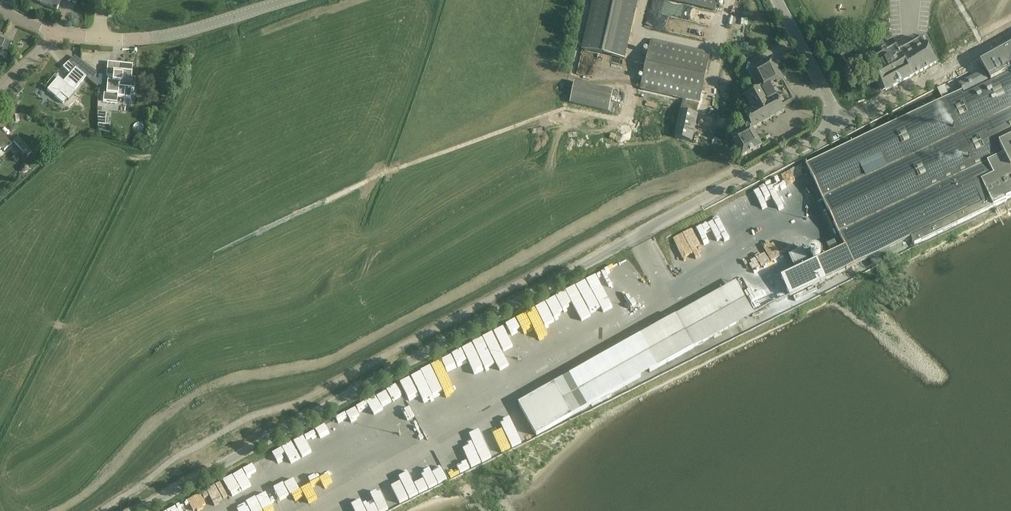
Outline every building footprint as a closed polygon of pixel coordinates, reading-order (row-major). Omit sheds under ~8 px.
[(40,4),(56,11),(61,0),(41,0),(40,4)] [(581,49),(625,59),(638,0),(592,0),(581,49)] [(715,12),(718,0),(664,0),(715,12)] [(5,41),(0,39),(0,56),(5,57),(11,44),(5,41)] [(711,53),(651,39),(640,90),(699,103),(711,53)] [(899,53),(901,57),(912,76),(936,63),(927,46),(923,40),(899,53)] [(912,76),(901,57),(899,53),(894,45),(893,42),(883,47),(867,57),(859,43),(839,54),(849,71),(853,79),(866,72),(873,68),(876,74),(866,80),(868,84),(879,79),(886,91),(912,76)] [(912,239),(915,246),(1007,202),(1007,200),(1010,198),(1010,44),(985,59),(980,61),(990,81),(988,82),(983,72),(959,83),(963,92),(806,164),(816,184),(807,189),(810,194),(819,190),(846,248),(782,278),(791,296),(855,266),(912,239)] [(767,106),(746,118),(741,121),(747,131),(752,128),(752,129),(784,112),(782,108),(795,101),(772,60),(748,73),(758,90),(767,106)] [(57,77),(51,85),(46,91),(63,104),(67,100),(68,101),(75,92),(74,91),(86,77),(79,72),(76,70),(68,62),(62,68),(69,75),(67,77),(68,78),(63,83),(57,77)] [(107,80),(106,94),(104,94),(103,101),(117,103),(117,98),(130,99),(131,90),(133,91),(135,81),(131,80),(132,65),(107,62),(106,76),(112,76),(112,81),(107,80)] [(92,70),(85,64),(79,72),(86,77),(92,70)] [(576,81),(571,103),(610,112),(616,90),(576,81)] [(767,106),(758,90),(746,97),(749,103),(751,106),(743,111),(745,115),(744,116),(746,118),(767,106)] [(665,118),(678,121),(674,138),(692,142),(699,116),(696,115),(698,104),(682,100),(680,110),(667,108),(665,118)] [(97,113),(98,130),(110,133),(110,126),(104,126),(105,114),(97,113)] [(752,128),(747,131),(732,139),(742,157),(762,146),(752,129),(752,128)] [(10,145),(0,134),(0,151),(1,150),(4,152),(11,146),(10,145)] [(12,143),(13,144),(26,158),(31,153),(17,138),(12,143)] [(801,166),(737,196),(744,211),(751,208),(752,211),(767,204),(766,201),(773,198),(778,209),(790,204),(785,194),(797,189),(795,183),(806,178),(801,166)] [(795,268),(809,262),(804,250),(790,255),(795,268)] [(595,275),(586,280),(591,291),(601,286),(595,275)] [(676,316),(640,336),(658,368),(694,348),(739,323),(721,291),(676,316)] [(556,300),(476,339),(493,375),(504,369),(499,359),(510,354),(508,350),(558,326),(549,309),(558,304),(556,300)] [(482,383),(475,367),(484,363),(475,343),(455,352),(470,388),(482,383)] [(449,400),(439,379),(447,375),(441,361),(400,381),(416,415),(449,400)] [(571,417),(553,384),(518,403),(525,415),(537,436),(571,417)] [(378,409),(374,399),(354,407),(358,417),(378,409)] [(343,415),(333,419),(339,435),(350,431),(343,415)] [(327,435),(337,430),(331,420),(322,425),(327,435)] [(321,426),(311,432),(315,438),(325,432),(321,426)] [(161,510),(209,510),(207,500),(216,495),(220,503),(230,498),(226,490),(239,487),(240,490),(250,485),(244,474),(266,464),(271,474),(280,470),(278,460),(288,458),(290,462),(310,452),(307,446),(316,441),(313,436),(161,510)] [(450,476),(471,466),(459,443),(439,453),(450,476)] [(446,479),(440,467),(430,472),(424,460),(415,465),(428,488),(446,479)] [(304,473),(274,487),(283,507),(304,498),(300,489),(310,485),(304,473)] [(407,490),(409,494),(426,489),(425,484),(407,490)] [(397,505),(392,492),(372,501),(376,510),(383,510),(397,505)] [(276,501),(253,509),(253,510),(280,510),(276,501)]
